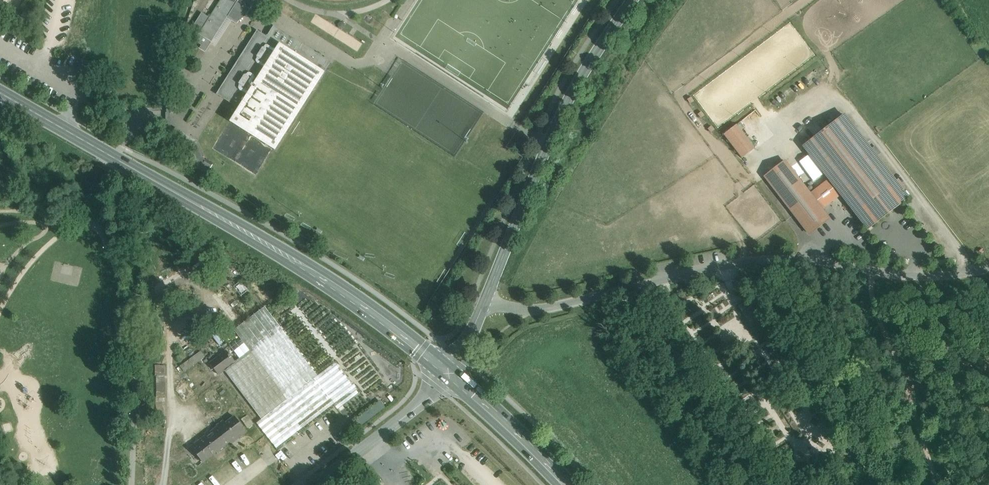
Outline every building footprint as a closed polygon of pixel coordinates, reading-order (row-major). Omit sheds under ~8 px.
[(199,34),(199,35),(194,41),(201,45),(200,48),(206,52),(209,46),(201,41),(204,38),(211,43),(216,35),(228,17),(233,8),(237,1),(238,1),(237,0),(221,0),(199,34)] [(238,1),(237,1),(233,8),(228,17),(234,21),(235,20),(237,22),(247,6),(242,4),(245,0),(237,0),(238,1)] [(202,13),(193,27),(199,31),(208,17),(202,13)] [(230,122),(275,150),(324,73),(326,69),(317,64),(322,57),(302,44),(300,48),(297,46),(292,53),(279,45),(257,31),(238,60),(237,59),(232,67),(234,68),(217,94),(239,108),(230,122)] [(909,197),(845,113),(803,145),(828,177),(840,192),(867,229),(909,197)] [(755,145),(736,122),(723,133),(742,157),(755,145)] [(196,140),(181,131),(174,141),(189,150),(196,140)] [(810,191),(785,159),(764,175),(809,233),(830,217),(822,206),(810,191)] [(828,177),(810,191),(822,206),(840,192),(828,177)] [(712,317),(731,306),(725,294),(729,292),(725,285),(707,296),(711,303),(705,306),(712,317)] [(266,415),(282,436),(330,399),(314,379),(309,382),(271,334),(250,350),(243,340),(211,365),(218,375),(224,370),(262,419),(266,415)] [(181,364),(185,370),(202,359),(198,353),(181,364)] [(156,391),(165,391),(166,364),(156,364),(156,391)] [(235,418),(221,429),(219,427),(192,449),(203,464),(230,442),(232,445),(247,433),(235,418)]
